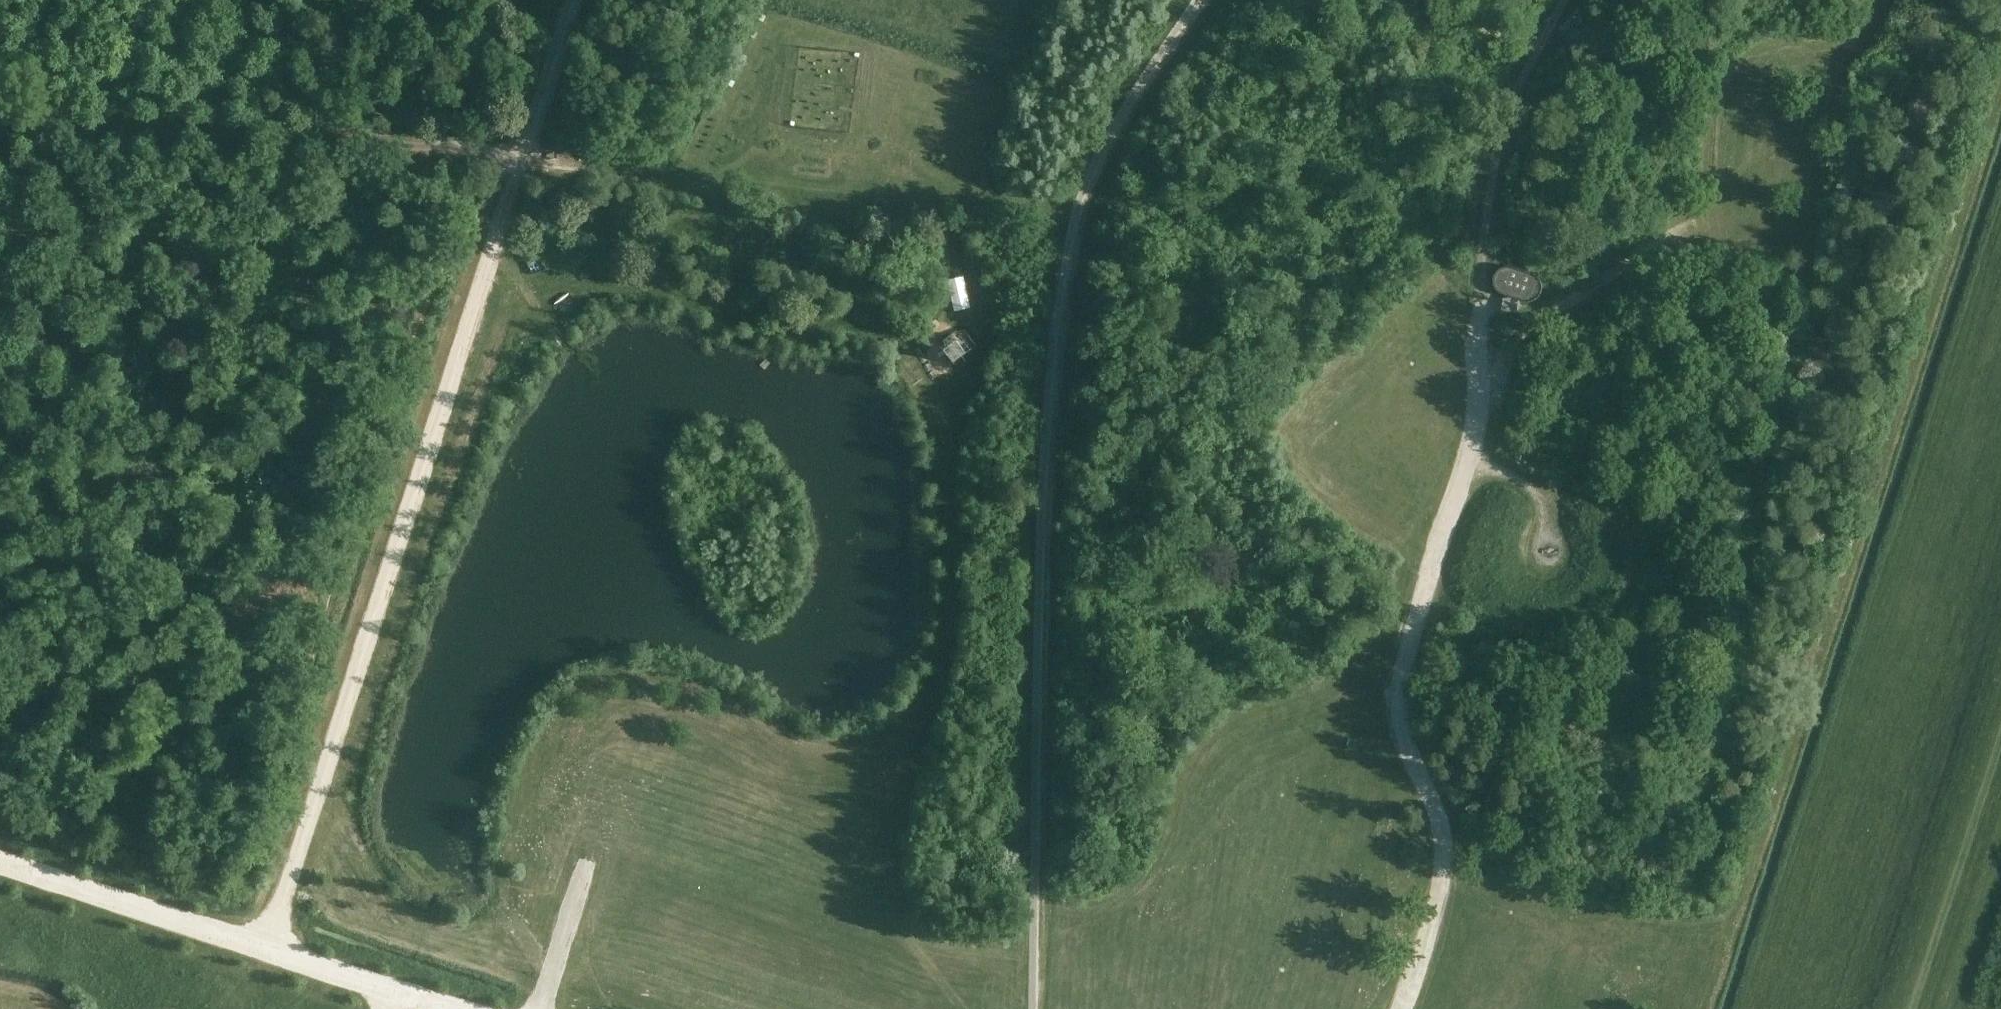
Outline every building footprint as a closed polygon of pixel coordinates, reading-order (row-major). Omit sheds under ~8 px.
[(1503,288),(1524,293),(1528,293),(1532,292),(1533,291),(1535,289),(1536,288),(1537,286),(1538,284),(1539,283),(1539,280),(1538,277),(1537,276),(1536,274),(1535,273),(1533,271),(1529,269),(1509,265),(1505,264),(1502,265),(1499,266),(1497,268),(1495,270),(1494,273),(1494,276),(1495,280),(1495,281),(1497,284),(1499,286),(1503,288)]
